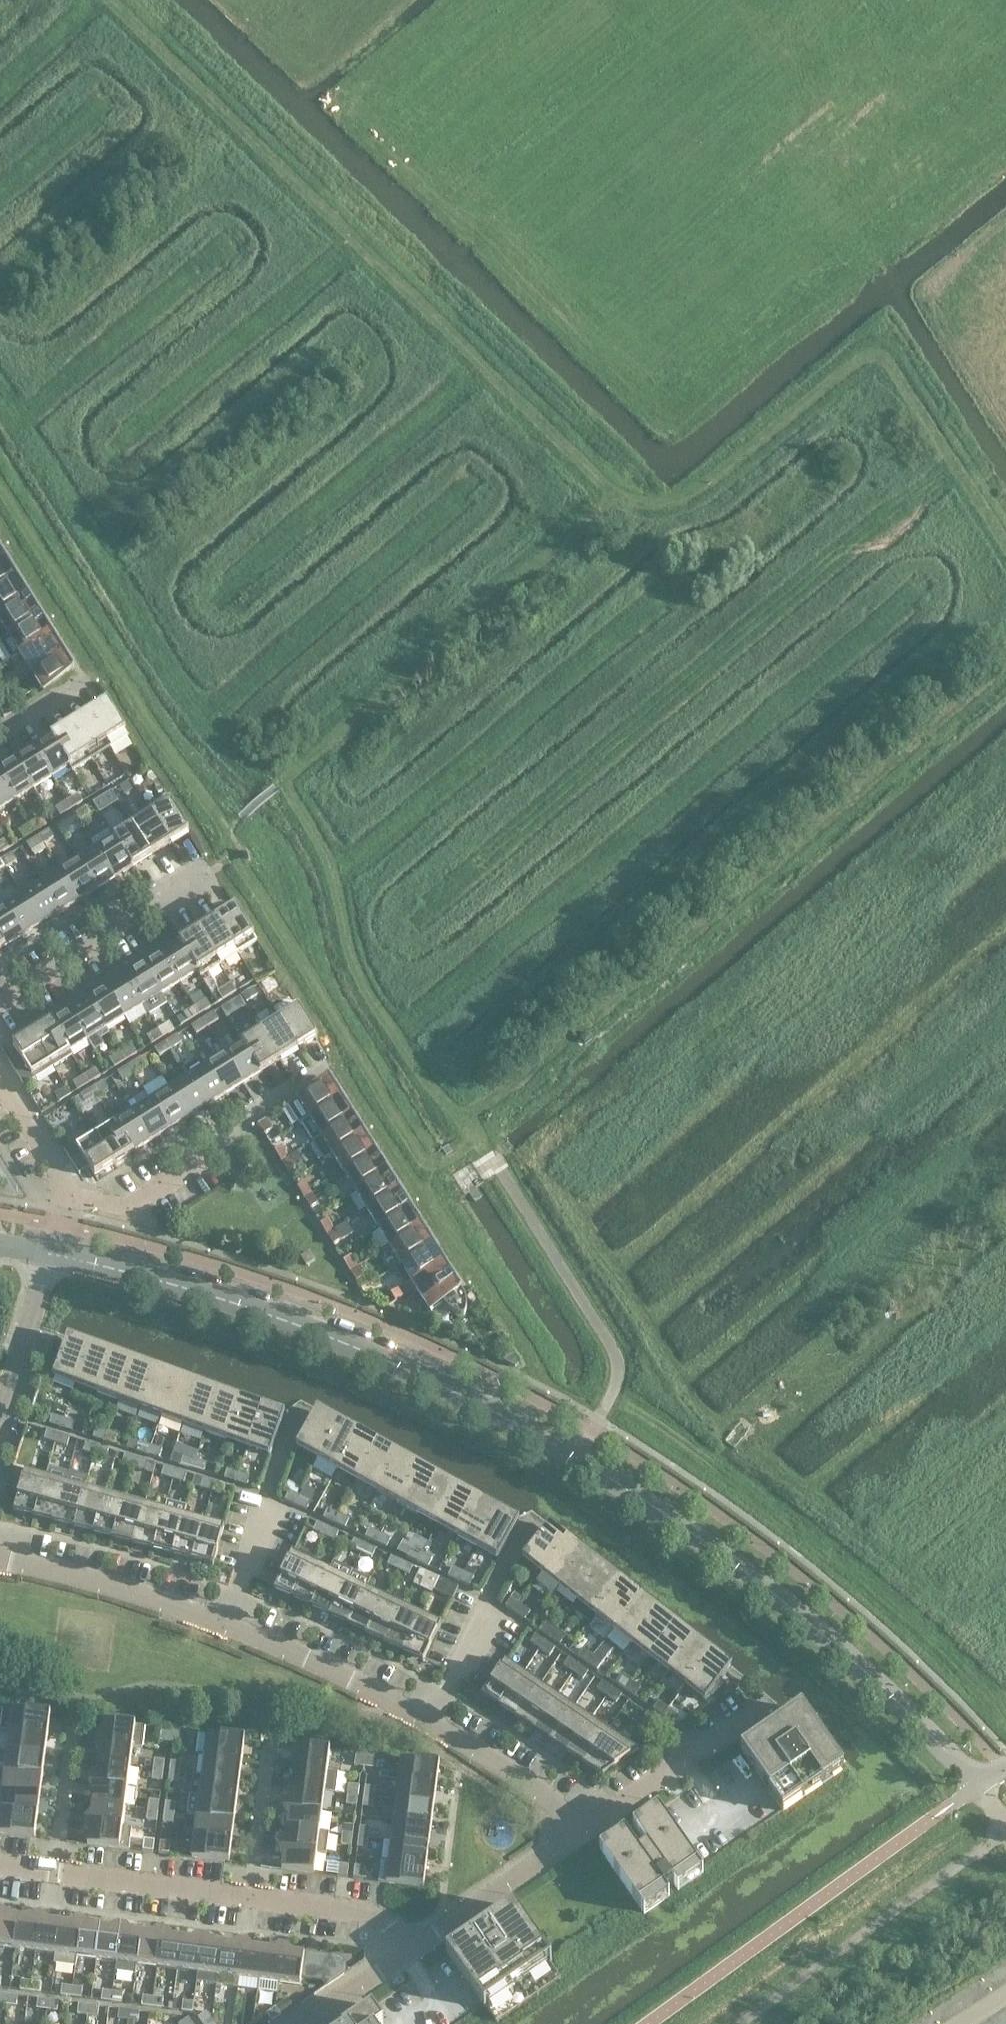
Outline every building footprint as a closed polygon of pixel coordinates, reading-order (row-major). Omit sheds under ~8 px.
[(18,580),(6,562),(0,565),(0,591),(18,580)] [(29,599),(18,580),(0,591),(0,617),(29,599)] [(10,637),(41,617),(29,599),(0,617),(0,621),(10,637)] [(11,661),(21,655),(52,635),(41,617),(10,637),(0,643),(11,661)] [(21,655),(32,673),(64,654),(52,635),(21,655)] [(64,654),(32,673),(44,692),(76,673),(64,654)] [(12,713),(5,702),(0,705),(0,710),(4,717),(12,713)] [(108,702),(90,713),(89,714),(111,749),(130,737),(108,702)] [(89,714),(70,725),(92,760),(111,749),(89,714)] [(92,760),(70,725),(52,737),(74,772),(92,760)] [(52,737),(34,748),(52,778),(69,767),(73,773),(74,772),(52,737)] [(52,778),(34,748),(16,760),(34,789),(52,778)] [(0,769),(0,776),(15,801),(34,789),(16,760),(0,769)] [(0,776),(0,811),(15,801),(0,776)] [(127,782),(120,787),(125,794),(132,790),(127,782)] [(67,802),(72,810),(83,803),(79,795),(67,802)] [(190,833),(168,798),(149,810),(170,845),(190,833)] [(61,817),(72,810),(67,802),(56,809),(61,817)] [(75,815),(80,822),(91,815),(86,808),(75,815)] [(170,845),(149,810),(131,822),(152,856),(170,845)] [(80,822),(75,815),(64,822),(69,829),(80,822)] [(31,825),(35,833),(46,826),(42,818),(31,825)] [(152,856),(131,822),(112,833),(134,868),(152,856)] [(24,840),(35,833),(31,825),(19,832),(24,840)] [(109,830),(92,841),(97,850),(115,879),(134,868),(112,833),(111,834),(109,830)] [(38,838),(43,845),(54,838),(49,831),(38,838)] [(43,845),(38,838),(27,845),(32,852),(43,845)] [(9,849),(5,841),(0,844),(0,855),(9,849)] [(97,850),(79,861),(97,891),(115,879),(97,850)] [(1,861),(6,868),(17,861),(13,854),(1,861)] [(97,891),(79,861),(60,873),(79,902),(97,891)] [(79,902),(60,873),(42,884),(60,914),(79,902)] [(60,914),(42,884),(23,896),(42,925),(60,914)] [(42,925),(23,896),(5,907),(23,937),(42,925)] [(5,948),(23,937),(5,907),(0,899),(0,940),(5,948)] [(236,907),(217,919),(239,954),(258,942),(236,907)] [(199,931),(220,965),(239,954),(217,919),(199,931)] [(199,931),(180,942),(202,977),(220,965),(199,931)] [(162,954),(181,983),(198,973),(201,978),(202,977),(180,942),(162,954)] [(162,954),(144,965),(162,995),(181,983),(162,954)] [(125,977),(144,1006),(162,995),(144,965),(125,977)] [(125,977),(107,988),(125,1018),(130,1026),(149,1015),(144,1006),(125,977)] [(232,983),(218,992),(223,1000),(237,992),(232,983)] [(125,1018),(107,988),(88,1000),(107,1029),(125,1018)] [(253,989),(242,996),(246,1002),(258,995),(253,989)] [(242,996),(223,1006),(228,1014),(246,1005),(242,996)] [(88,1000),(70,1011),(88,1041),(95,1051),(96,1050),(104,1045),(101,1039),(108,1035),(110,1034),(107,1029),(88,1000)] [(196,1007),(200,1015),(211,1008),(207,1001),(196,1007)] [(318,1038),(296,1003),(277,1015),(299,1050),(318,1038)] [(189,1022),(200,1015),(196,1007),(184,1014),(189,1022)] [(88,1041),(70,1011),(52,1023),(73,1056),(74,1055),(71,1051),(88,1041)] [(203,1020),(208,1027),(219,1020),(215,1013),(203,1020)] [(299,1050),(277,1015),(259,1027),(280,1061),(299,1050)] [(208,1027),(203,1020),(192,1027),(197,1034),(208,1027)] [(52,1023),(33,1034),(54,1068),(73,1056),(52,1023)] [(159,1030),(163,1038),(174,1031),(170,1024),(159,1030)] [(280,1061),(259,1027),(240,1038),(262,1073),(280,1061)] [(152,1045),(163,1038),(159,1030),(148,1037),(152,1045)] [(54,1068),(33,1034),(14,1046),(20,1055),(9,1061),(25,1086),(54,1068)] [(166,1043),(171,1050),(182,1043),(178,1036),(166,1043)] [(262,1073),(240,1038),(239,1039),(242,1044),(225,1055),(244,1084),(262,1073)] [(171,1050),(166,1043),(155,1050),(160,1057),(171,1050)] [(122,1054),(126,1061),(138,1054),(133,1047),(122,1054)] [(115,1068),(126,1061),(122,1054),(111,1060),(115,1068)] [(244,1084),(225,1055),(207,1066),(225,1096),(244,1084)] [(183,1069),(188,1078),(207,1107),(225,1096),(207,1066),(202,1058),(183,1069)] [(130,1066),(134,1073),(145,1066),(141,1059),(130,1066)] [(134,1073),(130,1066),(118,1073),(123,1080),(134,1073)] [(85,1076),(90,1084),(101,1077),(96,1069),(85,1076)] [(79,1091),(90,1084),(85,1076),(74,1083),(79,1091)] [(162,1077),(143,1088),(145,1091),(170,1130),(188,1119),(170,1090),(162,1077)] [(207,1107),(188,1078),(170,1090),(188,1119),(207,1107)] [(342,1099),(330,1080),(288,1106),(301,1125),(302,1124),(342,1099)] [(93,1089),(98,1096),(109,1089),(104,1082),(93,1089)] [(67,1087),(55,1094),(60,1102),(71,1095),(67,1087)] [(98,1096),(93,1089),(82,1096),(86,1103),(98,1096)] [(145,1091),(127,1103),(133,1112),(151,1142),(170,1130),(145,1091)] [(342,1099),(302,1124),(314,1142),(353,1118),(342,1099)] [(127,1103),(109,1114),(112,1120),(133,1153),(151,1142),(133,1112),(127,1103)] [(325,1161),(334,1155),(365,1136),(353,1118),(314,1142),(325,1161)] [(94,1131),(115,1165),(133,1153),(112,1120),(94,1131)] [(259,1124),(265,1135),(273,1130),(266,1120),(259,1124)] [(115,1165),(94,1131),(65,1150),(80,1174),(90,1168),(96,1177),(115,1165)] [(334,1155),(345,1174),(376,1154),(365,1136),(334,1155)] [(276,1151),(282,1162),(290,1157),(283,1147),(276,1151)] [(345,1174),(357,1192),(388,1173),(376,1154),(345,1174)] [(290,1157),(282,1162),(288,1172),(296,1167),(290,1157)] [(357,1192),(368,1211),(399,1191),(388,1173),(357,1192)] [(298,1188),(305,1198),(312,1194),(306,1183),(298,1188)] [(368,1211),(380,1229),(411,1210),(399,1191),(368,1211)] [(312,1194),(305,1198),(311,1209),(319,1204),(312,1194)] [(380,1229),(391,1248),(422,1228),(411,1210),(380,1229)] [(321,1225),(328,1235),(335,1230),(329,1220),(321,1225)] [(403,1266),(434,1246),(422,1228),(391,1248),(403,1266)] [(335,1230),(328,1235),(334,1246),(342,1241),(335,1230)] [(412,1281),(414,1284),(445,1265),(434,1246),(403,1266),(412,1281)] [(302,1258),(303,1260),(307,1266),(315,1261),(310,1252),(302,1258)] [(344,1261),(351,1272),(358,1267),(352,1256),(344,1261)] [(417,1288),(425,1303),(457,1283),(445,1265),(414,1284),(417,1288)] [(358,1267),(351,1272),(357,1282),(365,1277),(358,1267)] [(412,1281),(401,1287),(406,1295),(417,1288),(414,1284),(412,1281)] [(465,1297),(464,1294),(457,1283),(425,1303),(432,1313),(445,1305),(447,1308),(449,1310),(450,1311),(452,1312),(455,1314),(456,1315),(459,1317),(462,1318),(466,1318),(467,1315),(467,1311),(467,1310),(467,1306),(467,1304),(466,1301),(465,1297)] [(406,1295),(401,1287),(392,1294),(397,1301),(406,1295)] [(51,1348),(43,1374),(76,1386),(89,1351),(66,1343),(63,1352),(51,1348)] [(111,1359),(89,1351),(76,1386),(98,1394),(111,1359)] [(503,1361),(516,1368),(521,1364),(515,1354),(503,1361)] [(111,1359),(98,1394),(119,1402),(132,1367),(111,1359)] [(153,1374),(132,1367),(119,1402),(141,1409),(153,1374)] [(153,1374),(141,1409),(162,1417),(175,1382),(153,1374)] [(175,1382),(162,1417),(184,1425),(197,1390),(175,1382)] [(218,1398),(197,1390),(184,1425),(206,1433),(218,1398)] [(218,1398),(206,1433),(227,1441),(240,1406),(218,1398)] [(261,1413),(240,1406),(227,1441),(248,1448),(261,1413)] [(261,1413),(248,1448),(271,1457),(284,1421),(261,1413)] [(50,1425),(61,1428),(64,1419),(53,1415),(50,1425)] [(318,1460),(336,1427),(315,1415),(297,1448),(318,1460)] [(64,1419),(61,1428),(73,1432),(76,1422),(64,1419)] [(356,1438),(336,1427),(318,1460),(338,1471),(356,1438)] [(105,1442),(108,1432),(96,1429),(93,1438),(105,1442)] [(56,1444),(59,1434),(47,1430),(44,1440),(56,1444)] [(119,1436),(108,1432),(105,1442),(116,1446),(119,1436)] [(59,1434),(56,1444),(67,1447),(70,1437),(59,1434)] [(358,1482),(376,1449),(356,1438),(338,1471),(358,1482)] [(95,1456),(98,1446),(86,1442),(83,1452),(95,1456)] [(149,1456),(152,1446),(140,1443),(137,1452),(149,1456)] [(98,1446),(95,1456),(106,1459),(109,1450),(98,1446)] [(163,1450),(152,1446),(149,1456),(160,1459),(163,1450)] [(396,1460),(376,1449),(358,1482),(378,1493),(396,1460)] [(170,1462),(181,1466),(184,1456),(173,1453),(170,1462)] [(134,1468),(137,1458),(125,1455),(122,1464),(134,1468)] [(192,1469),(195,1460),(184,1456),(181,1466),(192,1469)] [(137,1458),(134,1468),(145,1471),(148,1462),(137,1458)] [(207,1463),(195,1460),(192,1469),(204,1473),(207,1463)] [(396,1460),(378,1493),(398,1504),(416,1471),(396,1460)] [(46,1478),(36,1515),(56,1521),(69,1473),(49,1467),(46,1478)] [(173,1480),(176,1470),(165,1467),(162,1476),(173,1480)] [(46,1478),(14,1469),(8,1487),(21,1490),(15,1509),(36,1515),(46,1478)] [(176,1470),(173,1480),(185,1484),(188,1474),(176,1470)] [(236,1483),(239,1473),(228,1470),(225,1479),(236,1483)] [(416,1471),(398,1504),(418,1515),(436,1482),(416,1471)] [(69,1473),(56,1521),(75,1526),(86,1489),(89,1477),(69,1472),(69,1473)] [(251,1477),(239,1473),(236,1483),(248,1487),(251,1477)] [(204,1479),(195,1476),(192,1486),(201,1489),(204,1479)] [(212,1492),(215,1483),(204,1479),(201,1489),(212,1492)] [(456,1493),(436,1482),(418,1515),(438,1526),(456,1493)] [(215,1483),(212,1492),(224,1496),(227,1486),(215,1483)] [(86,1489),(75,1526),(95,1532),(105,1494),(86,1489)] [(285,1501),(296,1506),(300,1497),(290,1492),(285,1501)] [(456,1493),(438,1526),(458,1537),(476,1504),(456,1493)] [(105,1494),(95,1532),(115,1537),(125,1500),(105,1494)] [(296,1506),(307,1511),(311,1502),(300,1497),(296,1506)] [(125,1500),(115,1537),(135,1543),(145,1505),(125,1500)] [(165,1511),(155,1548),(174,1553),(184,1516),(187,1507),(167,1502),(165,1511)] [(496,1515),(476,1504),(458,1537),(478,1548),(496,1515)] [(145,1505),(135,1543),(155,1548),(165,1511),(145,1505)] [(335,1524),(339,1515),(328,1509),(324,1519),(335,1524)] [(350,1520),(339,1515),(335,1524),(346,1529),(350,1520)] [(496,1515),(478,1548),(499,1559),(517,1527),(496,1515)] [(184,1516),(174,1553),(194,1559),(204,1521),(184,1516)] [(204,1521),(194,1559),(214,1565),(225,1527),(204,1521)] [(325,1536),(329,1527),(318,1522),(314,1531),(325,1536)] [(329,1527),(325,1536),(335,1541),(340,1532),(329,1527)] [(370,1529),(366,1538),(376,1543),(381,1534),(370,1529)] [(542,1574),(565,1545),(546,1530),(523,1559),(542,1574)] [(392,1539),(381,1534),(376,1543),(387,1548),(392,1539)] [(362,1554),(366,1544),(355,1539),(351,1548),(362,1554)] [(366,1544),(362,1554),(373,1559),(377,1549),(366,1544)] [(583,1559),(565,1545),(542,1574),(560,1588),(583,1559)] [(418,1562),(422,1553),(411,1548),(407,1557),(418,1562)] [(295,1597),(312,1562),(293,1553),(276,1588),(295,1597)] [(433,1558),(422,1553),(418,1562),(429,1567),(433,1558)] [(399,1571),(403,1562),(392,1557),(388,1566),(399,1571)] [(578,1602),(601,1573),(583,1559),(560,1588),(578,1602)] [(314,1606),(330,1571),(312,1562),(295,1597),(314,1606)] [(330,1571),(314,1606),(332,1615),(349,1580),(353,1571),(335,1562),(330,1571)] [(403,1562),(399,1571),(410,1576),(414,1567),(403,1562)] [(460,1581),(464,1572),(453,1567),(449,1576),(460,1581)] [(433,1594),(434,1591),(440,1579),(421,1570),(415,1585),(433,1594)] [(349,1580),(332,1615),(351,1624),(367,1589),(372,1580),(353,1571),(349,1580)] [(475,1577),(464,1572),(460,1581),(470,1586),(475,1577)] [(619,1587),(601,1573),(578,1602),(596,1616),(619,1587)] [(440,1579),(434,1591),(454,1600),(459,1588),(440,1579)] [(614,1630),(637,1601),(619,1587),(596,1616),(614,1630)] [(369,1632),(386,1597),(367,1589),(351,1624),(369,1632)] [(386,1597),(369,1632),(387,1641),(404,1606),(386,1597)] [(506,1607),(516,1613),(522,1605),(512,1598),(506,1607)] [(633,1644),(656,1615),(637,1601),(614,1630),(633,1644)] [(522,1605),(516,1613),(526,1620),(531,1612),(522,1605)] [(404,1606),(387,1641),(406,1650),(423,1615),(404,1606)] [(423,1615),(406,1650),(425,1659),(442,1624),(423,1615)] [(674,1629),(656,1615),(633,1644),(651,1658),(674,1629)] [(551,1638),(556,1629),(547,1623),(541,1631),(551,1638)] [(566,1636),(556,1629),(551,1638),(561,1645),(566,1636)] [(669,1672),(691,1643),(674,1629),(651,1658),(669,1672)] [(546,1642),(536,1635),(530,1643),(540,1650),(546,1642)] [(546,1642),(540,1650),(550,1657),(556,1649),(546,1642)] [(594,1656),(588,1664),(598,1671),(604,1663),(615,1648),(606,1642),(595,1656),(594,1656)] [(709,1657),(691,1643),(669,1672),(687,1686),(709,1657)] [(579,1657),(588,1664),(594,1656),(584,1649),(579,1657)] [(709,1657),(687,1686),(706,1701),(727,1687),(720,1682),(729,1672),(709,1657)] [(579,1665),(570,1658),(564,1666),(574,1673),(579,1665)] [(506,1662),(486,1691),(485,1694),(502,1706),(524,1674),(506,1662)] [(579,1665),(574,1673),(584,1680),(589,1672),(579,1665)] [(502,1706),(519,1717),(541,1685),(524,1674),(502,1706)] [(626,1690),(632,1682),(622,1675),(616,1683),(626,1690)] [(613,1688),(603,1681),(597,1690),(607,1697),(613,1688)] [(642,1689),(632,1682),(626,1690),(636,1697),(642,1689)] [(541,1685),(519,1717),(536,1729),(558,1697),(541,1685)] [(613,1688),(607,1697),(617,1703),(623,1695),(613,1688)] [(536,1729),(553,1740),(575,1708),(558,1697),(536,1729)] [(664,1717),(669,1708),(660,1701),(654,1710),(664,1717)] [(51,1715),(46,1714),(3,1708),(0,1730),(11,1731),(48,1736),(51,1715)] [(575,1708),(553,1740),(570,1752),(592,1720),(575,1708)] [(679,1715),(669,1708),(664,1717),(674,1723),(679,1715)] [(802,1710),(793,1716),(741,1752),(784,1812),(844,1770),(802,1710)] [(671,1729),(648,1713),(641,1724),(664,1740),(671,1729)] [(570,1752),(587,1763),(608,1731),(592,1720),(570,1752)] [(133,1747),(133,1748),(143,1749),(145,1727),(104,1721),(102,1732),(96,1737),(96,1742),(133,1747)] [(48,1736),(11,1731),(8,1751),(46,1756),(48,1736)] [(161,1741),(170,1743),(172,1732),(162,1731),(161,1741)] [(608,1731),(587,1763),(605,1776),(639,1752),(608,1731)] [(172,1732),(170,1743),(180,1744),(182,1733),(172,1732)] [(197,1755),(205,1756),(243,1761),(243,1757),(239,1750),(241,1739),(200,1734),(197,1755)] [(130,1767),(133,1748),(133,1747),(96,1742),(95,1746),(99,1753),(98,1763),(130,1767)] [(331,1751),(315,1749),(298,1746),(297,1757),(291,1762),(291,1767),(328,1772),(331,1751)] [(46,1756),(8,1751),(6,1772),(43,1776),(46,1756)] [(203,1777),(235,1781),(236,1771),(242,1766),(243,1761),(205,1756),(203,1777)] [(365,1768),(367,1757),(357,1756),(355,1766),(365,1768)] [(377,1758),(367,1757),(365,1768),(375,1769),(377,1758)] [(155,1760),(154,1770),(164,1771),(165,1761),(155,1760)] [(400,1781),(438,1786),(438,1782),(434,1775),(435,1764),(403,1760),(400,1781)] [(170,1772),(180,1773),(181,1763),(171,1762),(170,1772)] [(91,1782),(128,1787),(130,1767),(98,1763),(97,1772),(91,1778),(91,1782)] [(291,1767),(290,1772),(294,1778),(293,1788),(326,1792),(335,1794),(338,1773),(328,1772),(291,1767)] [(164,1771),(154,1770),(152,1780),(163,1782),(164,1771)] [(43,1776),(6,1772),(3,1792),(41,1797),(43,1776)] [(180,1773),(170,1772),(168,1782),(179,1784),(180,1773)] [(192,1796),(238,1802),(238,1797),(234,1790),(235,1781),(203,1777),(194,1776),(192,1796)] [(398,1802),(430,1806),(431,1796),(437,1791),(438,1786),(400,1781),(398,1802)] [(94,1794),(93,1803),(125,1807),(128,1787),(91,1782),(90,1787),(94,1794)] [(350,1785),(349,1795),(359,1796),(360,1786),(350,1785)] [(366,1787),(365,1797),(375,1799),(376,1788),(366,1787)] [(326,1792),(293,1788),(292,1797),(286,1803),(285,1807),(323,1813),(326,1792)] [(41,1797),(3,1792),(0,1812),(38,1817),(41,1797)] [(359,1796),(349,1795),(347,1805),(357,1807),(359,1796)] [(188,1816),(197,1817),(230,1821),(231,1812),(237,1806),(238,1802),(192,1796),(191,1796),(188,1816)] [(365,1797),(363,1807),(374,1809),(375,1799),(365,1797)] [(150,1800),(149,1811),(159,1812),(160,1802),(150,1800)] [(165,1813),(175,1814),(176,1804),(166,1802),(165,1813)] [(395,1822),(432,1827),(433,1822),(429,1815),(430,1806),(398,1802),(395,1822)] [(86,1818),(85,1823),(123,1828),(123,1827),(125,1807),(93,1803),(92,1813),(86,1818)] [(323,1813),(285,1807),(285,1812),(289,1819),(288,1828),(320,1833),(320,1832),(323,1813)] [(704,1874),(701,1869),(659,1809),(634,1826),(648,1846),(639,1852),(625,1832),(600,1849),(645,1914),(670,1897),(665,1889),(673,1883),(679,1891),(704,1874)] [(159,1812),(149,1811),(147,1821),(157,1822),(159,1812)] [(0,1812),(0,1815),(0,1834),(35,1838),(38,1817),(0,1812)] [(175,1814),(165,1813),(163,1823),(173,1824),(175,1814)] [(195,1837),(232,1842),(233,1838),(229,1831),(230,1821),(197,1817),(195,1837)] [(392,1842),(425,1846),(426,1837),(432,1831),(432,1827),(395,1822),(392,1842)] [(88,1845),(130,1850),(132,1828),(123,1827),(123,1828),(85,1823),(85,1827),(89,1834),(88,1845)] [(345,1826),(343,1836),(353,1837),(355,1827),(345,1826)] [(320,1833),(288,1828),(287,1838),(281,1843),(280,1848),(318,1853),(318,1854),(327,1855),(330,1833),(320,1832),(320,1833)] [(359,1838),(370,1839),(371,1829),(361,1828),(359,1838)] [(353,1837),(343,1836),(342,1846),(352,1847),(353,1837)] [(195,1837),(192,1859),(225,1863),(226,1852),(232,1847),(232,1842),(195,1837)] [(370,1839),(359,1838),(358,1848),(368,1849),(370,1839)] [(154,1852),(155,1841),(145,1840),(143,1851),(154,1852)] [(161,1842),(159,1853),(170,1854),(171,1843),(161,1842)] [(390,1862),(427,1867),(428,1862),(424,1856),(425,1846),(392,1842),(390,1862)] [(315,1874),(318,1854),(318,1853),(280,1848),(279,1853),(284,1859),(282,1870),(315,1874)] [(379,1883),(382,1883),(419,1888),(421,1877),(427,1872),(427,1867),(390,1862),(382,1861),(379,1883)] [(348,1877),(350,1866),(340,1865),(338,1876),(348,1877)] [(356,1867),(354,1878),(364,1879),(366,1868),(356,1867)] [(447,1953),(484,2008),(485,2009),(487,2008),(497,2023),(562,1979),(551,1964),(553,1963),(514,1907),(447,1953)] [(20,1917),(10,1916),(5,1910),(0,1910),(0,1911),(0,1948),(16,1950),(20,1917)] [(36,1952),(41,1915),(36,1914),(29,1918),(20,1917),(16,1950),(36,1952)] [(56,1955),(61,1922),(51,1921),(45,1915),(41,1915),(36,1952),(56,1955)] [(77,1958),(82,1920),(77,1919),(70,1924),(61,1922),(56,1955),(54,1965),(77,1967),(78,1958),(77,1958)] [(97,1960),(101,1928),(92,1926),(86,1921),(82,1920),(77,1958),(78,1958),(97,1960)] [(117,1963),(122,1925),(118,1925),(111,1929),(101,1928),(97,1960),(117,1963)] [(136,1976),(138,1965),(142,1933),(132,1932),(127,1926),(122,1925),(117,1963),(116,1973),(136,1976)] [(158,1968),(163,1930),(158,1930),(151,1934),(142,1933),(138,1965),(158,1968)] [(178,1971),(182,1938),(173,1937),(167,1931),(163,1930),(158,1968),(178,1971)] [(198,1973),(203,1936),(199,1935),(192,1939),(182,1938),(178,1971),(198,1973)] [(219,1976),(223,1943),(213,1942),(208,1936),(203,1936),(198,1973),(197,1983),(217,1985),(218,1976),(219,1976)] [(239,1978),(244,1941),(239,1940),(232,1945),(223,1943),(219,1976),(218,1976),(217,1985),(239,1988),(240,1979),(239,1978)] [(239,1978),(240,1979),(259,1981),(264,1948),(254,1947),(248,1941),(244,1941),(239,1978)] [(264,1948),(259,1981),(280,1984),(284,1946),(280,1946),(273,1950),(264,1948)] [(284,1946),(280,1984),(301,1986),(302,1978),(323,1981),(328,1987),(342,1977),(343,1976),(345,1974),(345,1973),(346,1972),(346,1971),(346,1969),(346,1967),(346,1966),(346,1964),(345,1963),(344,1961),(342,1960),(340,1959),(339,1958),(337,1958),(295,1952),(289,1947),(284,1946)] [(31,1992),(32,1982),(22,1981),(21,1991),(31,1992)] [(42,1983),(32,1982),(31,1992),(41,1994),(42,1983)] [(72,1998),(73,1987),(63,1986),(61,1996),(72,1998)] [(83,1989),(73,1987),(72,1998),(82,1999),(83,1989)] [(112,2003),(113,1993),(103,1991),(102,2001),(112,2003)] [(124,1994),(113,1993),(112,2003),(122,2004),(124,1994)] [(0,1994),(0,2004),(7,2005),(8,1995),(0,1994)] [(8,1995),(7,2005),(17,2007),(18,1996),(8,1995)] [(153,2008),(154,1998),(144,1996),(142,2007),(153,2008)] [(164,1999),(154,1998),(153,2008),(163,2009),(164,1999)] [(49,2000),(39,1999),(37,2009),(48,2011),(49,2000)] [(49,2000),(48,2011),(58,2012),(59,2002),(49,2000)] [(277,2008),(283,2016),(294,2009),(288,2000),(277,2008)] [(182,2012),(193,2013),(195,2003),(184,2002),(182,2012)] [(90,2006),(79,2004),(78,2014),(88,2016),(90,2006)] [(90,2006),(88,2016),(99,2017),(100,2007),(90,2006)] [(385,2023),(373,2006),(347,2023),(383,2023),(385,2023)] [(277,2008),(268,2014),(274,2022),(283,2016),(277,2008)] [(130,2011),(120,2009),(119,2020),(129,2021),(130,2011)] [(130,2011),(129,2021),(139,2022),(140,2012),(130,2011)] [(203,2023),(208,2023),(213,2021),(207,2012),(199,2018),(203,2023)]
